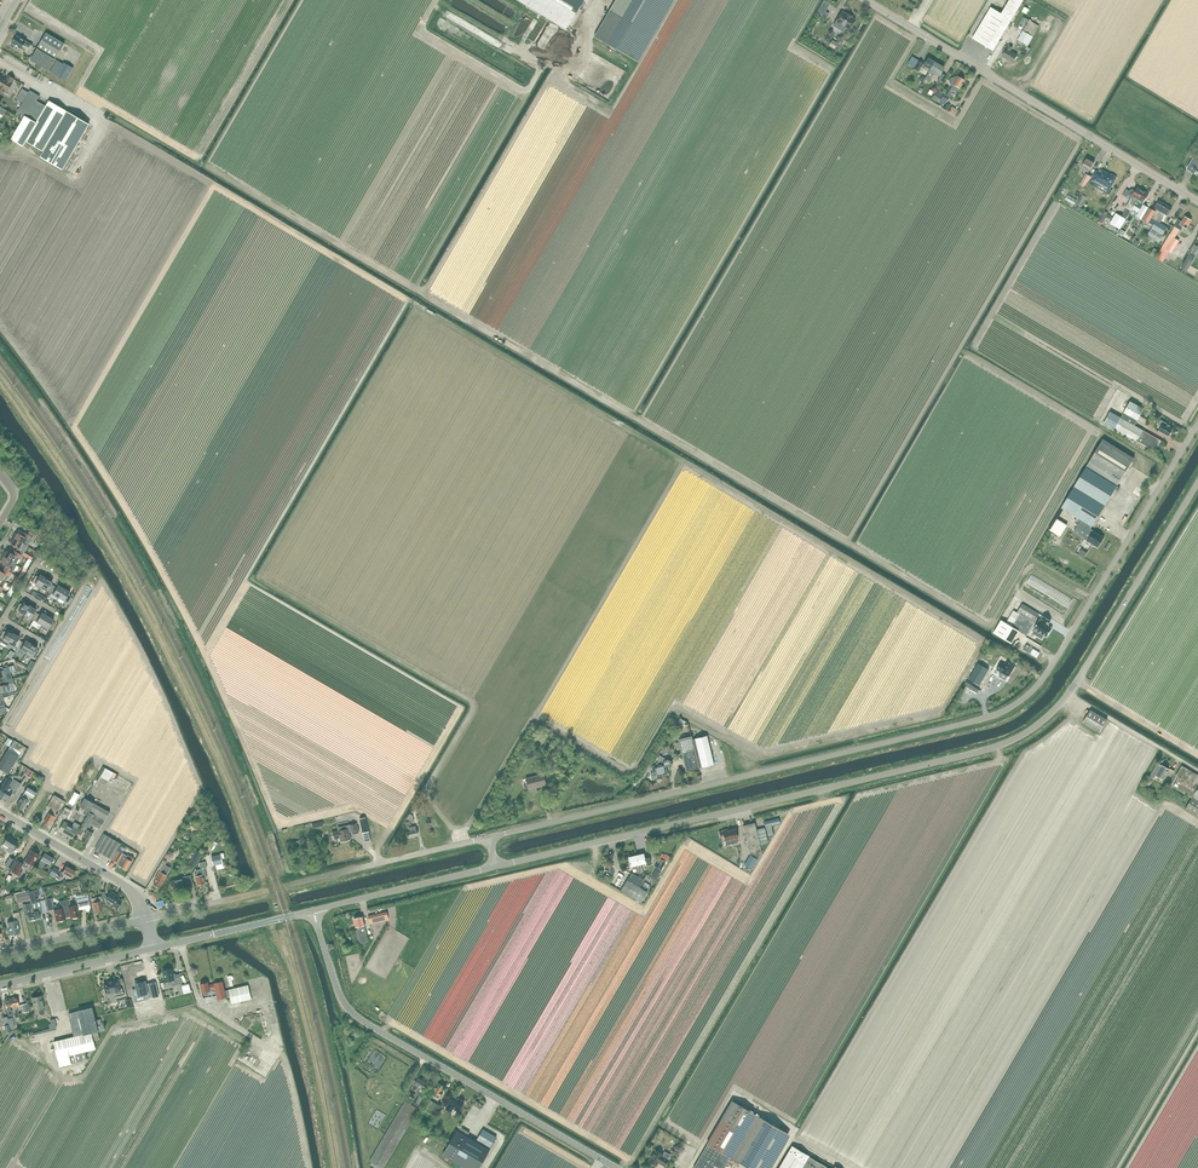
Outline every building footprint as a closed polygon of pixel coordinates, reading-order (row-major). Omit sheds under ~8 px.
[(566,30),(584,0),(516,0),(566,30)] [(610,10),(594,37),(638,63),(654,36),(674,0),(616,0),(610,10)] [(1024,0),(1010,0),(1002,13),(991,7),(972,39),(988,48),(994,51),(1024,0)] [(820,6),(817,11),(826,17),(829,13),(825,11),(826,9),(820,6)] [(845,13),(842,11),(833,26),(843,32),(846,29),(849,30),(856,19),(853,17),(846,12),(845,13)] [(1024,17),(1017,28),(1023,31),(1018,40),(1028,46),(1040,26),(1031,21),(1024,17)] [(832,31),(824,26),(819,34),(827,39),(832,31)] [(46,33),(30,60),(51,72),(57,61),(55,59),(65,44),(46,33)] [(29,48),(31,45),(16,36),(12,43),(18,47),(17,48),(21,50),(21,49),(22,50),(23,49),(25,46),(29,48)] [(829,46),(835,49),(838,43),(832,39),(829,46)] [(1018,55),(1011,51),(1013,47),(1010,45),(1008,49),(1007,48),(1002,56),(1013,62),(1018,55)] [(929,72),(935,62),(928,58),(924,64),(918,60),(914,69),(919,72),(921,68),(929,72)] [(935,73),(939,76),(944,68),(935,62),(929,72),(925,78),(925,79),(929,82),(935,73)] [(946,76),(942,73),(937,81),(942,83),(946,76)] [(3,94),(5,90),(7,92),(12,83),(12,82),(14,79),(9,76),(6,80),(0,76),(0,92),(3,94)] [(959,89),(965,80),(958,76),(956,79),(953,78),(951,78),(949,81),(950,83),(953,85),(947,95),(944,94),(944,95),(936,90),(934,95),(941,99),(940,102),(945,105),(946,102),(953,91),(954,91),(956,92),(958,92),(959,89)] [(22,89),(16,99),(23,102),(29,92),(22,89)] [(23,119),(11,140),(23,147),(26,142),(44,152),(40,157),(63,170),(64,167),(89,124),(49,101),(46,106),(37,101),(40,96),(30,90),(29,92),(23,102),(15,115),(23,119)] [(1085,170),(1086,168),(1089,171),(1095,161),(1088,157),(1081,168),(1085,170)] [(1193,157),(1186,169),(1191,171),(1190,172),(1197,176),(1197,160),(1193,157)] [(1094,176),(1090,183),(1096,187),(1099,183),(1110,189),(1116,178),(1115,178),(1115,176),(1112,175),(1111,175),(1103,170),(1098,178),(1094,176)] [(1091,176),(1087,174),(1086,173),(1080,185),(1085,188),(1088,183),(1091,176)] [(1134,205),(1143,191),(1137,187),(1135,191),(1134,190),(1132,189),(1131,190),(1130,191),(1130,194),(1131,195),(1132,196),(1134,197),(1132,200),(1131,199),(1126,206),(1127,209),(1123,216),(1127,218),(1131,211),(1134,205)] [(1144,203),(1149,194),(1143,191),(1134,205),(1141,209),(1136,216),(1142,219),(1149,208),(1144,205),(1145,203),(1144,203)] [(1082,195),(1077,204),(1078,204),(1077,205),(1080,207),(1081,206),(1083,207),(1086,202),(1085,202),(1087,198),(1082,195)] [(1073,208),(1076,203),(1070,200),(1067,205),(1073,208)] [(1153,226),(1166,204),(1159,200),(1154,208),(1157,209),(1155,211),(1150,208),(1143,220),(1153,226)] [(1166,237),(1163,235),(1168,227),(1160,223),(1165,214),(1168,216),(1172,208),(1166,204),(1153,226),(1151,228),(1147,235),(1159,242),(1159,241),(1162,243),(1166,237)] [(1108,214),(1108,213),(1105,211),(1097,224),(1101,226),(1106,217),(1108,214)] [(1110,223),(1120,229),(1126,219),(1116,213),(1110,223)] [(1179,219),(1174,227),(1175,227),(1180,230),(1181,231),(1183,227),(1186,229),(1191,220),(1185,216),(1182,221),(1179,219)] [(1170,234),(1156,258),(1163,262),(1169,252),(1172,253),(1179,241),(1175,238),(1170,234)] [(1194,257),(1190,254),(1181,270),(1186,272),(1194,257)] [(1156,451),(1162,441),(1135,425),(1144,409),(1131,401),(1121,418),(1111,412),(1104,424),(1136,442),(1135,445),(1144,449),(1146,446),(1156,451)] [(1173,429),(1167,425),(1168,423),(1161,420),(1158,425),(1161,426),(1159,431),(1168,436),(1169,435),(1170,435),(1171,433),(1173,429)] [(1119,484),(1134,459),(1103,440),(1088,465),(1119,484)] [(1117,486),(1085,466),(1073,486),(1074,487),(1061,508),(1082,520),(1075,532),(1088,540),(1093,544),(1092,545),(1094,547),(1095,545),(1098,547),(1104,538),(1094,531),(1090,529),(1092,527),(1105,506),(1115,489),(1118,491),(1120,487),(1117,486)] [(1062,518),(1056,531),(1067,536),(1073,524),(1062,518)] [(23,544),(27,546),(33,537),(31,536),(33,534),(29,531),(27,534),(24,532),(22,536),(17,532),(16,534),(15,533),(12,538),(23,544)] [(22,555),(23,552),(24,552),(27,546),(23,544),(12,538),(10,542),(11,543),(10,544),(17,548),(15,551),(22,555)] [(22,555),(15,551),(13,555),(6,551),(6,552),(5,551),(2,556),(12,562),(16,563),(19,558),(20,559),(22,555)] [(12,562),(2,556),(0,560),(0,561),(0,562),(6,566),(4,569),(11,573),(16,565),(16,563),(12,562)] [(2,580),(5,582),(9,577),(11,573),(4,569),(3,572),(0,571),(0,579),(2,580)] [(41,587),(46,578),(40,574),(38,577),(35,575),(32,582),(35,584),(41,587)] [(49,592),(53,586),(50,584),(52,581),(46,578),(41,587),(46,591),(49,592)] [(10,588),(6,594),(10,597),(14,590),(16,588),(11,585),(10,588)] [(58,598),(64,588),(58,585),(56,587),(53,586),(49,592),(53,594),(58,598)] [(58,598),(64,601),(67,603),(71,597),(71,596),(68,594),(70,592),(64,588),(58,598)] [(24,615),(30,606),(24,602),(22,605),(19,603),(16,610),(19,612),(24,615)] [(1012,644),(1019,631),(1027,635),(1034,623),(1034,622),(1039,613),(1023,603),(1017,612),(1014,610),(1006,623),(1001,620),(993,633),(1012,644)] [(34,612),(35,610),(36,609),(30,606),(24,615),(30,619),(30,618),(33,620),(37,614),(34,612)] [(42,626),(48,616),(42,613),(40,615),(37,614),(33,620),(36,622),(42,626)] [(54,619),(48,616),(42,626),(41,628),(47,631),(48,629),(51,631),(55,624),(53,622),(54,620),(54,619)] [(1040,621),(1035,630),(1039,632),(1037,636),(1041,639),(1044,635),(1048,637),(1053,628),(1048,625),(1051,622),(1044,618),(1042,622),(1040,621)] [(0,637),(0,642),(7,646),(8,643),(14,634),(8,630),(6,633),(3,631),(0,637)] [(17,648),(21,641),(18,640),(20,637),(14,634),(8,643),(14,646),(17,648)] [(26,653),(32,644),(26,640),(24,643),(21,641),(17,648),(20,650),(26,653)] [(36,650),(37,649),(38,647),(32,644),(26,653),(32,657),(35,658),(39,652),(36,650)] [(1009,676),(1017,664),(1008,659),(1005,664),(1001,662),(997,669),(1009,676)] [(978,663),(969,679),(980,685),(989,669),(978,663)] [(12,679),(11,673),(10,673),(8,667),(5,668),(3,668),(2,666),(0,667),(0,678),(2,678),(3,682),(4,681),(12,679)] [(12,679),(4,681),(3,682),(0,683),(1,686),(0,686),(0,693),(10,690),(10,692),(12,692),(12,695),(14,694),(15,695),(17,692),(15,691),(14,685),(14,684),(13,679),(12,679)] [(967,682),(965,685),(977,693),(979,689),(967,682)] [(12,695),(12,692),(10,692),(10,690),(0,693),(0,708),(5,707),(3,698),(11,696),(11,695),(12,695)] [(1108,720),(1091,710),(1083,723),(1100,732),(1108,720)] [(691,737),(679,740),(681,749),(681,750),(686,771),(699,768),(701,767),(714,764),(707,736),(691,740),(691,737)] [(13,754),(15,750),(10,747),(0,763),(0,770),(8,775),(18,757),(13,754)] [(656,765),(656,766),(651,767),(653,774),(657,773),(658,778),(668,775),(667,771),(668,771),(669,770),(668,766),(670,765),(671,766),(669,759),(664,760),(663,759),(664,758),(660,756),(657,759),(658,762),(657,762),(657,763),(656,764),(656,765)] [(1169,770),(1162,765),(1161,766),(1157,763),(1150,776),(1154,778),(1156,775),(1164,780),(1167,775),(1171,777),(1175,771),(1170,768),(1169,770)] [(1174,787),(1177,789),(1192,798),(1186,808),(1197,816),(1197,775),(1182,766),(1176,776),(1179,778),(1177,780),(1177,781),(1174,787)] [(115,780),(119,771),(110,767),(106,777),(115,780)] [(120,772),(115,779),(125,787),(131,780),(120,772)] [(529,789),(537,787),(546,785),(543,774),(526,778),(528,787),(529,789)] [(2,797),(11,782),(12,781),(7,778),(0,789),(0,796),(1,796),(2,797)] [(11,782),(2,797),(3,797),(3,798),(5,799),(6,799),(7,800),(12,791),(15,793),(19,787),(11,782)] [(32,798),(36,792),(28,787),(16,805),(22,809),(30,797),(32,798)] [(75,792),(68,803),(73,806),(80,795),(75,792)] [(56,813),(64,800),(54,795),(48,806),(53,809),(50,814),(49,813),(44,822),(50,825),(52,821),(53,822),(58,814),(56,813)] [(93,830),(89,828),(91,824),(100,829),(110,813),(85,798),(81,807),(90,812),(81,827),(88,831),(82,841),(87,844),(93,833),(91,832),(93,830)] [(65,807),(60,815),(66,819),(71,810),(65,807)] [(365,818),(359,819),(363,833),(369,831),(365,818)] [(409,827),(409,826),(411,825),(411,821),(406,822),(407,826),(408,830),(410,830),(410,831),(406,832),(408,838),(418,835),(416,826),(409,827)] [(64,822),(59,831),(72,838),(77,829),(80,825),(75,822),(72,826),(64,822)] [(754,823),(743,826),(750,855),(744,865),(752,870),(762,853),(759,844),(768,842),(764,828),(756,830),(754,823)] [(341,842),(351,839),(349,832),(352,831),(352,833),(358,832),(356,824),(338,828),(338,830),(333,832),(334,838),(339,837),(341,842)] [(720,837),(724,836),(726,845),(738,842),(737,839),(738,838),(736,829),(728,831),(728,829),(723,831),(719,832),(720,837)] [(103,854),(112,839),(104,834),(95,849),(103,854)] [(0,841),(0,844),(2,845),(2,844),(8,847),(6,850),(11,853),(13,849),(18,842),(10,838),(11,837),(7,835),(5,838),(2,836),(0,841)] [(111,859),(121,844),(112,839),(103,854),(111,859)] [(39,855),(31,850),(23,864),(17,861),(11,872),(19,876),(21,872),(19,871),(22,866),(26,868),(28,863),(33,866),(39,855)] [(118,850),(113,859),(119,862),(123,854),(118,850)] [(196,850),(189,863),(196,866),(203,854),(196,850)] [(644,853),(636,855),(640,872),(644,872),(642,864),(646,863),(646,865),(652,864),(650,857),(645,858),(644,853)] [(39,864),(41,866),(44,861),(50,864),(53,859),(44,854),(41,859),(41,860),(39,864)] [(132,862),(134,858),(128,855),(128,856),(124,854),(118,865),(124,868),(124,869),(125,870),(127,870),(132,862)] [(213,866),(215,865),(223,864),(222,856),(221,854),(211,856),(213,866)] [(638,873),(640,872),(636,855),(628,857),(631,867),(632,867),(633,869),(636,869),(638,873)] [(661,870),(663,865),(665,861),(659,858),(654,866),(661,870)] [(12,869),(14,865),(15,863),(8,859),(5,865),(12,869)] [(171,868),(167,865),(165,865),(167,863),(163,860),(158,868),(162,870),(161,872),(160,871),(155,879),(156,879),(153,884),(156,886),(156,887),(158,888),(159,887),(160,888),(171,868)] [(207,868),(206,865),(205,862),(200,863),(201,868),(201,869),(196,870),(197,873),(195,874),(197,885),(205,883),(204,879),(207,878),(204,868),(207,868)] [(71,878),(75,872),(66,866),(62,872),(61,871),(58,876),(62,878),(64,874),(71,878)] [(36,873),(44,878),(48,872),(39,867),(36,873)] [(54,867),(49,874),(55,877),(59,870),(54,867)] [(656,869),(652,876),(656,878),(660,871),(656,869)] [(642,902),(648,892),(640,888),(644,880),(631,872),(621,891),(642,902)] [(183,884),(187,883),(186,876),(181,877),(182,879),(171,881),(173,891),(184,888),(183,884)] [(21,899),(29,897),(27,890),(19,892),(15,893),(17,901),(22,900),(21,899)] [(28,892),(31,903),(35,919),(41,918),(40,914),(43,913),(40,901),(35,903),(33,896),(40,895),(38,890),(28,892)] [(113,904),(112,905),(117,908),(122,901),(117,898),(118,896),(110,891),(107,897),(106,895),(105,891),(101,892),(102,897),(106,900),(108,900),(107,901),(113,904)] [(64,901),(68,917),(70,917),(70,918),(73,917),(74,918),(77,917),(80,916),(78,907),(90,904),(88,896),(75,899),(77,905),(70,906),(69,900),(64,901)] [(101,911),(101,910),(102,910),(100,901),(101,901),(100,897),(92,899),(93,903),(92,903),(93,907),(94,907),(95,912),(98,911),(99,912),(101,911)] [(68,917),(64,901),(59,902),(61,908),(56,909),(55,905),(53,905),(52,899),(46,900),(48,911),(54,909),(56,921),(59,921),(60,921),(63,920),(66,919),(65,918),(68,917)] [(28,915),(30,921),(35,919),(31,903),(22,906),(22,912),(26,911),(27,916),(28,915)] [(8,935),(11,935),(20,933),(17,921),(20,920),(18,912),(13,914),(15,921),(8,922),(9,930),(7,931),(8,935)] [(387,912),(368,916),(369,921),(388,917),(387,912)] [(367,937),(363,916),(354,918),(356,927),(357,927),(358,930),(357,930),(359,938),(367,937)] [(172,968),(162,971),(165,982),(171,981),(172,986),(181,984),(179,974),(175,975),(174,974),(173,974),(172,968)] [(239,978),(238,974),(233,976),(235,985),(242,983),(241,978),(239,978)] [(122,988),(120,988),(118,979),(104,983),(107,993),(114,991),(116,998),(125,996),(122,988)] [(137,989),(132,990),(135,1002),(146,999),(144,994),(148,994),(149,998),(153,997),(159,996),(155,982),(150,983),(150,984),(146,985),(145,981),(142,982),(142,981),(142,982),(141,980),(135,981),(137,989)] [(229,990),(225,991),(223,981),(214,983),(214,984),(211,984),(213,989),(215,989),(218,999),(231,996),(232,1003),(251,999),(248,985),(229,989),(229,990)] [(213,989),(211,984),(209,985),(208,982),(200,984),(203,993),(210,992),(210,990),(213,989)] [(189,983),(182,985),(182,989),(183,991),(184,994),(191,992),(189,983)] [(44,1009),(41,996),(32,998),(35,1011),(38,1010),(38,1014),(39,1014),(44,1013),(44,1012),(44,1009)] [(17,1007),(19,1006),(17,997),(16,997),(15,997),(13,997),(13,998),(11,998),(14,1015),(15,1018),(19,1017),(17,1007)] [(12,1015),(14,1015),(11,998),(8,999),(6,999),(5,1000),(4,1000),(7,1009),(9,1016),(12,1016),(12,1015)] [(131,999),(125,1000),(127,1008),(133,1006),(131,999)] [(104,1023),(101,1023),(100,1019),(95,1021),(92,1007),(69,1014),(74,1037),(54,1042),(60,1067),(87,1060),(85,1052),(96,1049),(94,1041),(100,1039),(98,1032),(105,1030),(104,1023)] [(8,1016),(3,1018),(6,1032),(11,1031),(9,1024),(8,1020),(8,1016)] [(260,1019),(257,1024),(263,1027),(265,1022),(260,1019)] [(259,1069),(270,1074),(274,1064),(267,1061),(269,1055),(265,1054),(259,1069)] [(423,1090),(427,1083),(418,1077),(412,1088),(415,1090),(415,1089),(419,1091),(421,1089),(423,1090)] [(444,1087),(442,1085),(439,1083),(434,1092),(434,1093),(433,1095),(437,1097),(438,1094),(440,1096),(443,1091),(442,1091),(444,1087)] [(413,1105),(405,1100),(369,1161),(371,1162),(370,1164),(376,1167),(381,1167),(382,1167),(384,1167),(419,1109),(419,1108),(425,1098),(419,1094),(414,1103),(413,1105)] [(448,1105),(446,1109),(451,1112),(453,1108),(459,1112),(464,1103),(463,1103),(464,1101),(459,1099),(458,1100),(452,1097),(448,1105)] [(439,1105),(430,1099),(425,1107),(435,1113),(439,1105)] [(788,1134),(733,1101),(694,1167),(724,1167),(731,1157),(749,1167),(748,1167),(768,1167),(788,1134)] [(457,1130),(442,1155),(465,1167),(480,1167),(490,1149),(496,1137),(483,1129),(476,1141),(467,1136),(469,1132),(460,1126),(457,1130)] [(672,1166),(676,1167),(683,1167),(695,1149),(685,1143),(672,1166)] [(809,1157),(809,1156),(793,1146),(779,1167),(828,1167),(809,1157)] [(671,1155),(665,1152),(665,1151),(663,1154),(655,1150),(649,1161),(657,1166),(659,1162),(661,1163),(660,1163),(660,1164),(661,1164),(665,1166),(669,1159),(671,1155)]
